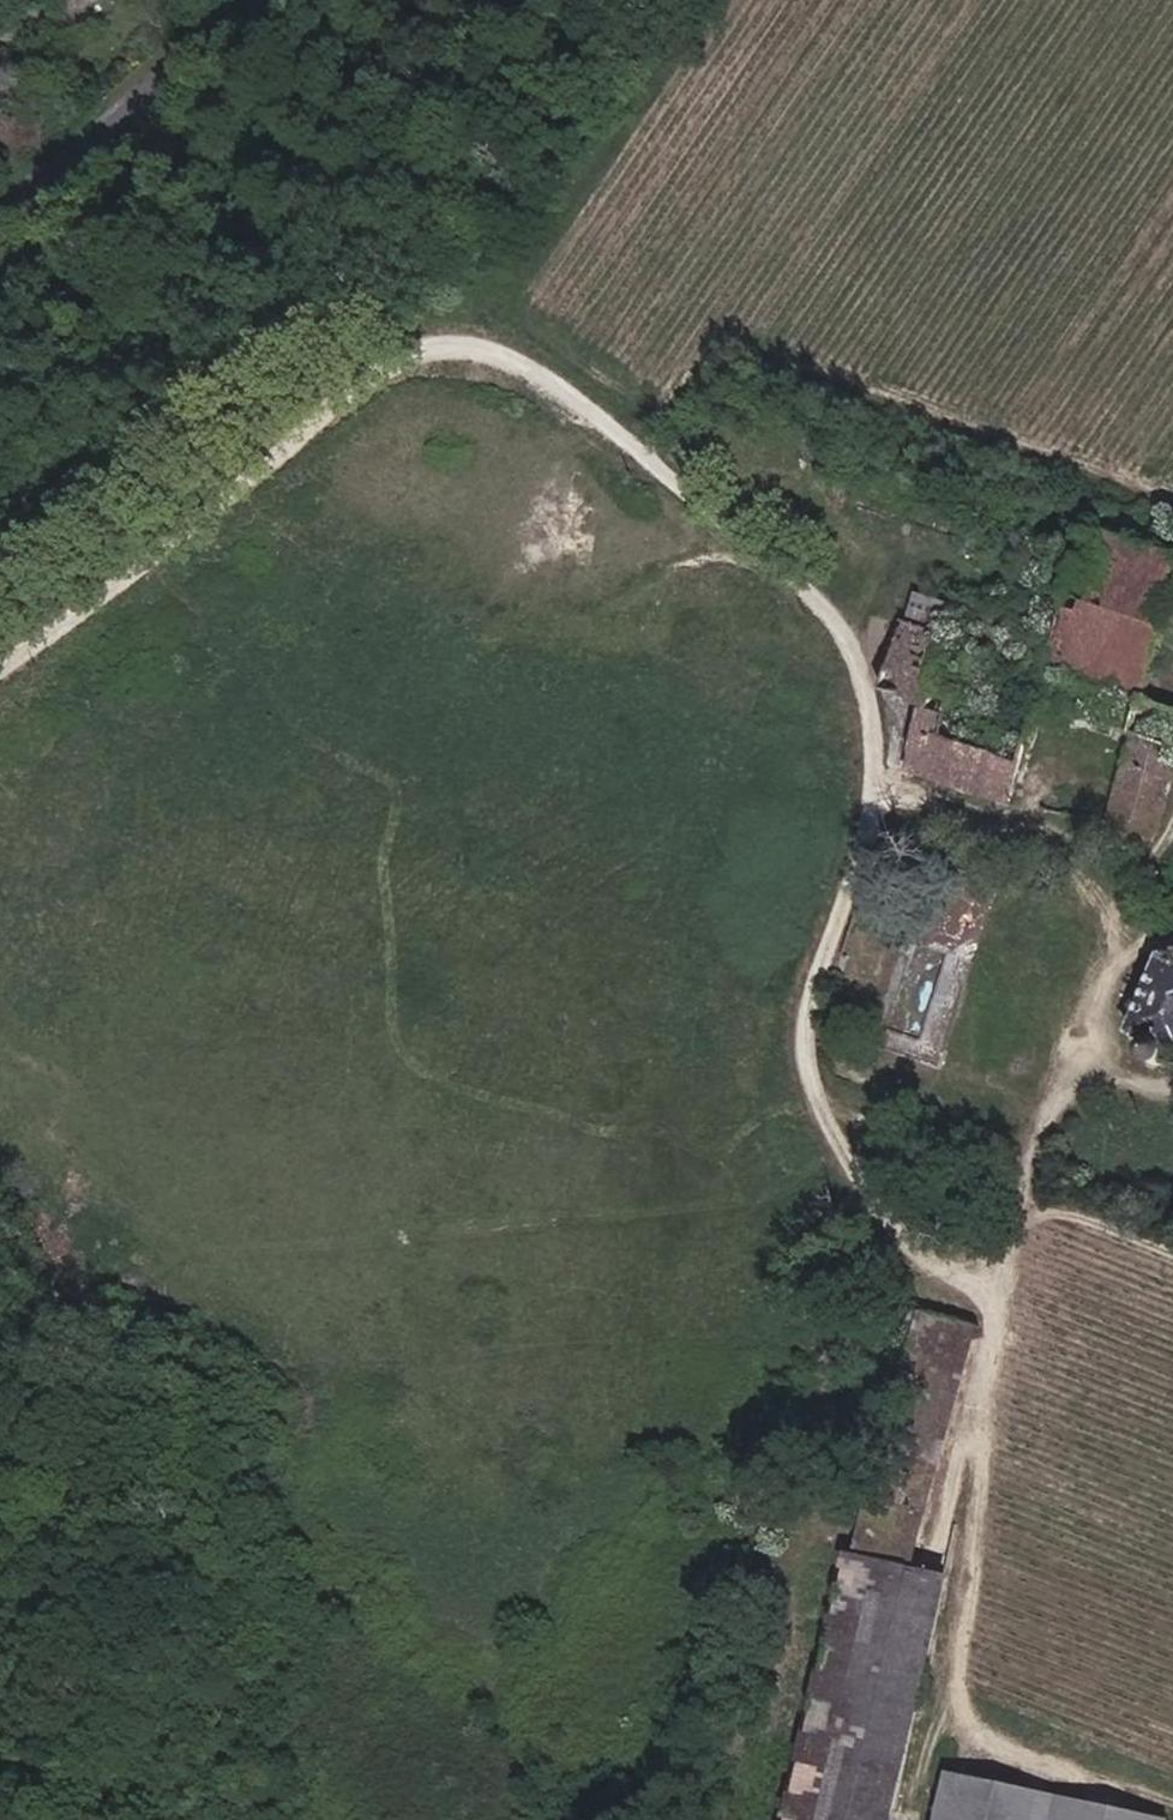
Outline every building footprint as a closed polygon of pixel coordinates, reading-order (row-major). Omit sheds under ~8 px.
[(1158,840),(1172,793),(1172,707),(1148,699),(1172,621),(1172,523),(1152,517),(1147,536),(1124,528),(1120,540),(1096,533),(1096,532),(1053,668),(1043,665),(1040,676),(1047,678),(1044,689),(1014,679),(1018,660),(955,639),(906,768),(1012,799),(1043,701),(1137,735),(1108,826),(1158,840)] [(921,593),(914,618),(934,624),(941,598),(921,593)] [(911,621),(889,693),(927,705),(949,633),(911,621)] [(1167,952),(1134,1033),(1155,1042),(1147,1050),(1147,1055),(1148,1060),(1152,1063),(1159,1064),(1167,1057),(1172,1060),(1172,955),(1167,952)] [(872,1510),(862,1548),(892,1556),(902,1518),(872,1510)] [(798,1819),(907,1819),(955,1572),(850,1552),(798,1819)] [(944,1819),(1172,1819),(1172,1814),(954,1772),(944,1819)]
